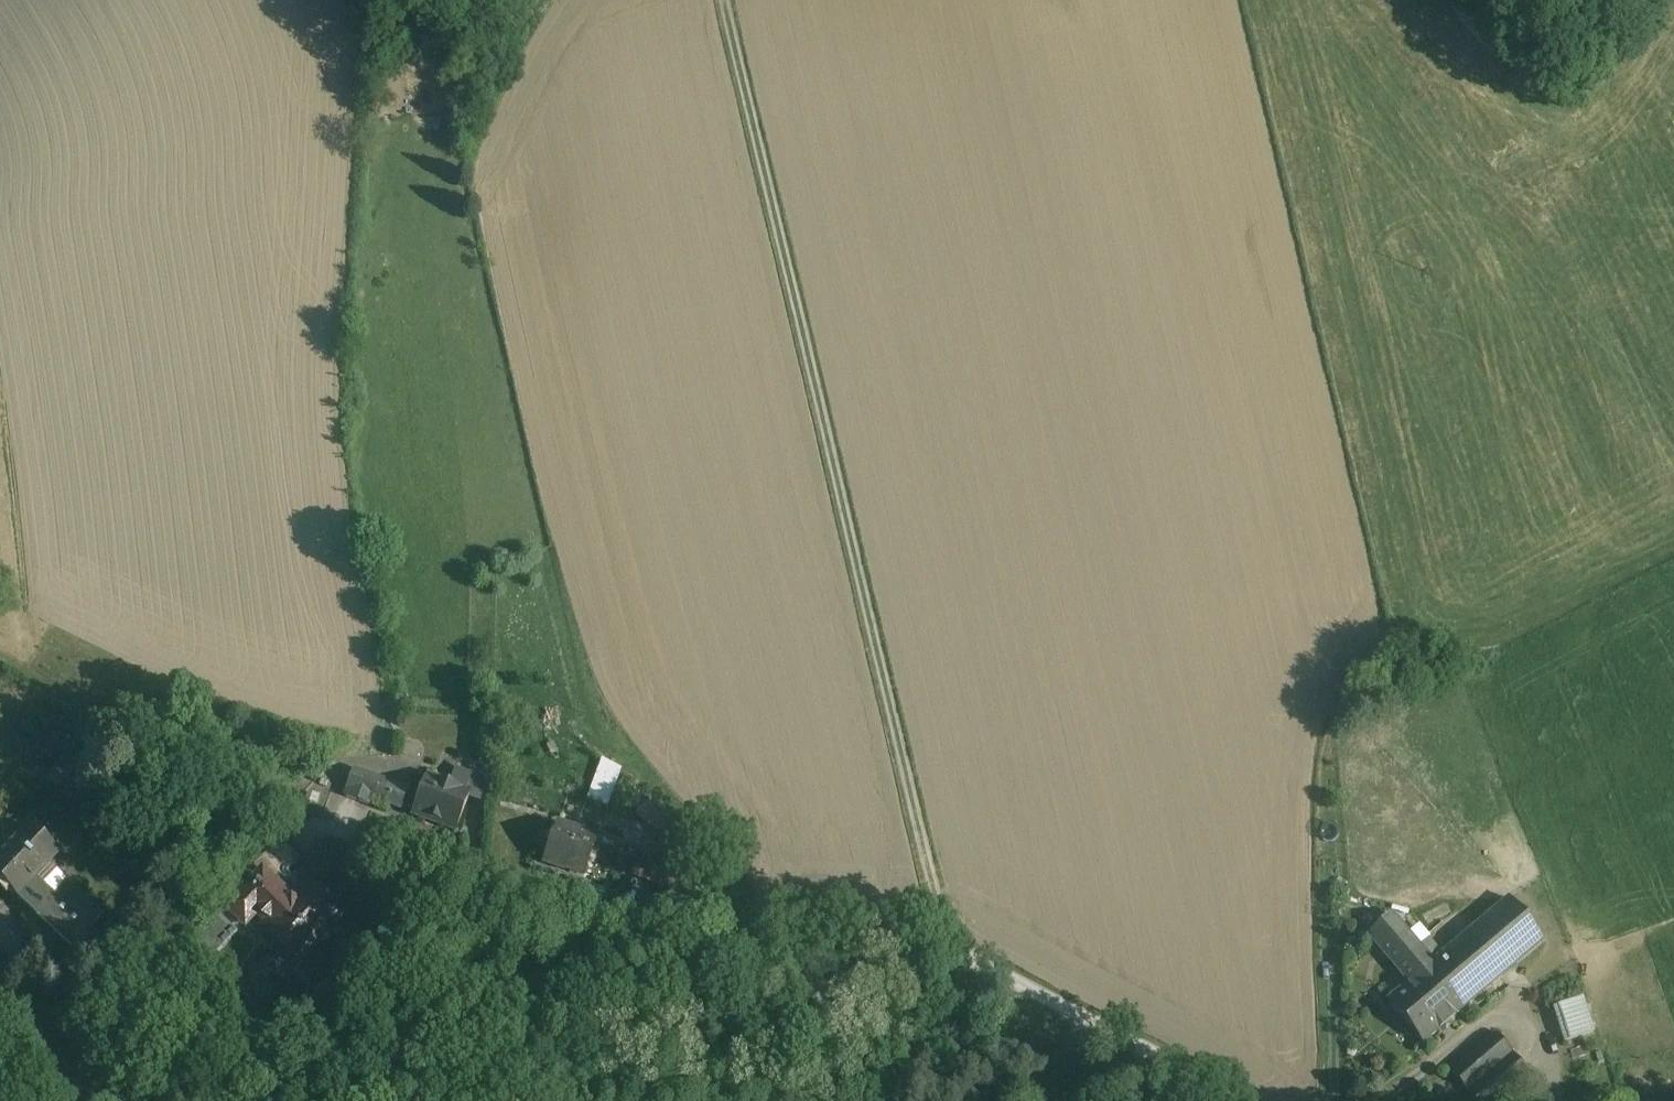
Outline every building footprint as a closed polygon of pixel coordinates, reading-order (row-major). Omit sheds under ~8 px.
[(57,758),(68,739),(53,731),(42,750),(57,758)] [(473,762),(466,790),(470,792),(469,794),(487,801),(491,766),(473,762)] [(381,778),(354,768),(344,794),(372,804),(375,797),(374,796),(381,778)] [(466,790),(427,776),(414,811),(457,827),(469,794),(470,792),(466,790)] [(408,788),(381,778),(374,796),(375,797),(401,807),(408,788)] [(599,837),(559,822),(544,863),(584,877),(599,837)] [(0,862),(0,882),(18,899),(49,866),(58,855),(30,829),(0,862)] [(280,838),(253,865),(262,873),(263,872),(276,884),(288,871),(301,857),(280,838)] [(104,918),(49,866),(18,899),(82,960),(100,940),(91,931),(104,918)] [(304,887),(288,871),(276,884),(291,900),(304,887)] [(276,884),(263,872),(262,873),(228,908),(245,924),(254,915),(266,926),(266,933),(281,947),(280,954),(289,963),(296,962),(298,964),(343,918),(307,884),(304,887),(291,900),(276,884)] [(394,888),(377,878),(366,897),(395,914),(401,904),(389,897),(394,888)] [(407,895),(394,888),(389,897),(401,904),(407,895)] [(1390,999),(1426,1042),(1546,942),(1510,899),(1437,960),(1399,916),(1373,938),(1410,982),(1390,999)] [(33,941),(16,960),(34,977),(52,958),(33,941)] [(1553,1004),(1567,1040),(1597,1029),(1583,993),(1553,1004)] [(1499,1033),(1452,1072),(1476,1100),(1506,1100),(1535,1077),(1499,1033)]
